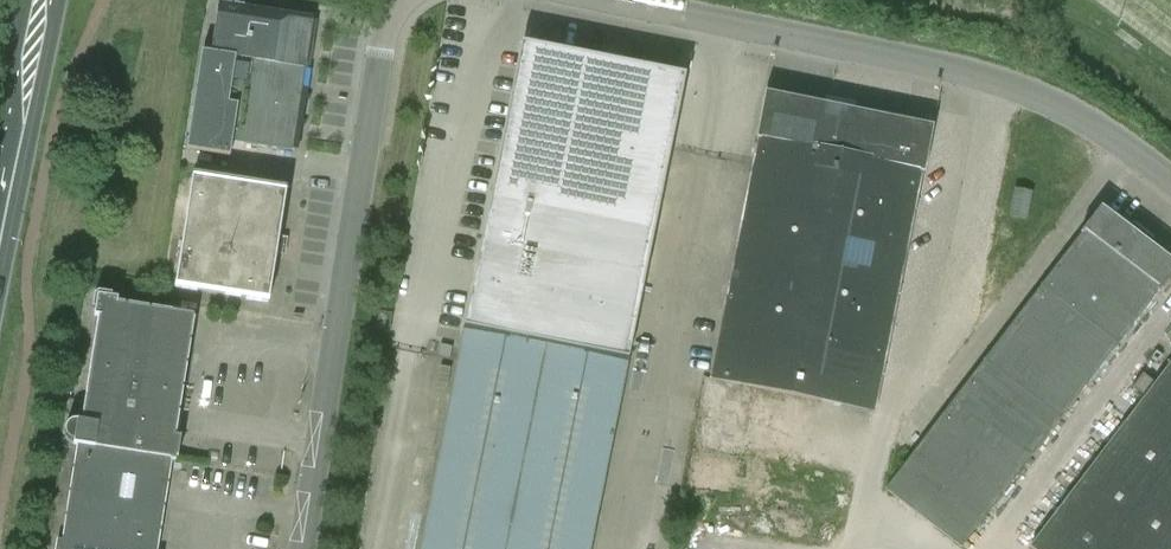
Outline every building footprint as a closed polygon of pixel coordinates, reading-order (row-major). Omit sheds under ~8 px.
[(292,152),(313,18),(218,4),(211,53),(201,52),(186,150),(195,151),(230,156),(232,142),(292,152)] [(524,49),(457,361),(420,548),(592,548),(689,82),(524,49)] [(877,411),(930,128),(766,95),(758,136),(759,136),(710,378),(877,411)] [(174,287),(268,302),(286,188),(192,173),(174,287)] [(1025,219),(1030,192),(1014,189),(1009,216),(1025,219)] [(1157,291),(1158,292),(1170,275),(1170,260),(1101,207),(885,489),(962,547),(1157,291)] [(87,393),(86,397),(83,417),(83,421),(77,420),(72,420),(68,423),(65,426),(65,431),(66,435),(70,440),(74,441),(74,442),(176,458),(177,456),(171,455),(175,434),(176,432),(179,411),(179,408),(180,409),(183,389),(182,389),(183,385),(184,385),(187,365),(186,365),(187,361),(191,341),(190,341),(190,338),(191,338),(194,317),(193,317),(194,314),(152,307),(152,309),(147,308),(148,307),(128,304),(128,305),(125,304),(125,303),(117,302),(118,298),(112,297),(112,293),(98,291),(95,294),(92,308),(96,308),(95,315),(99,315),(98,322),(97,327),(94,346),(94,350),(93,350),(90,370),(91,370),(90,374),(90,373),(86,393),(87,393)] [(376,330),(389,332),(392,313),(379,311),(376,330)] [(1030,546),(1034,548),(1170,548),(1170,363),(1030,546)] [(1142,373),(1132,387),(1143,395),(1153,381),(1142,373)] [(74,442),(73,444),(78,444),(61,548),(158,548),(172,460),(176,461),(176,458),(74,442)]
